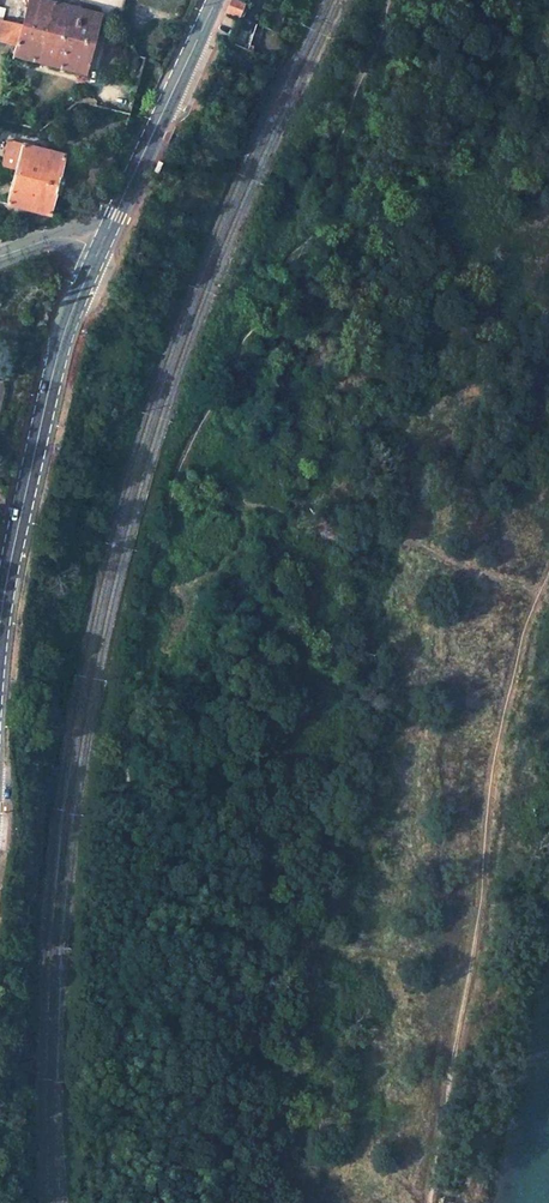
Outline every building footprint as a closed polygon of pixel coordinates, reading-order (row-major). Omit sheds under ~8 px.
[(23,27),(47,33),(55,2),(45,0),(0,0),(0,21),(23,27)] [(238,18),(239,16),(242,18),(246,8),(242,7),(243,4),(234,0),(230,0),(225,12),(238,18)] [(15,57),(86,75),(102,14),(55,2),(47,33),(23,27),(18,45),(15,57)] [(23,27),(0,21),(0,40),(18,45),(23,27)] [(9,140),(6,151),(4,150),(0,164),(0,166),(16,171),(23,144),(9,140)] [(7,205),(50,215),(66,154),(23,144),(16,171),(7,205)]
